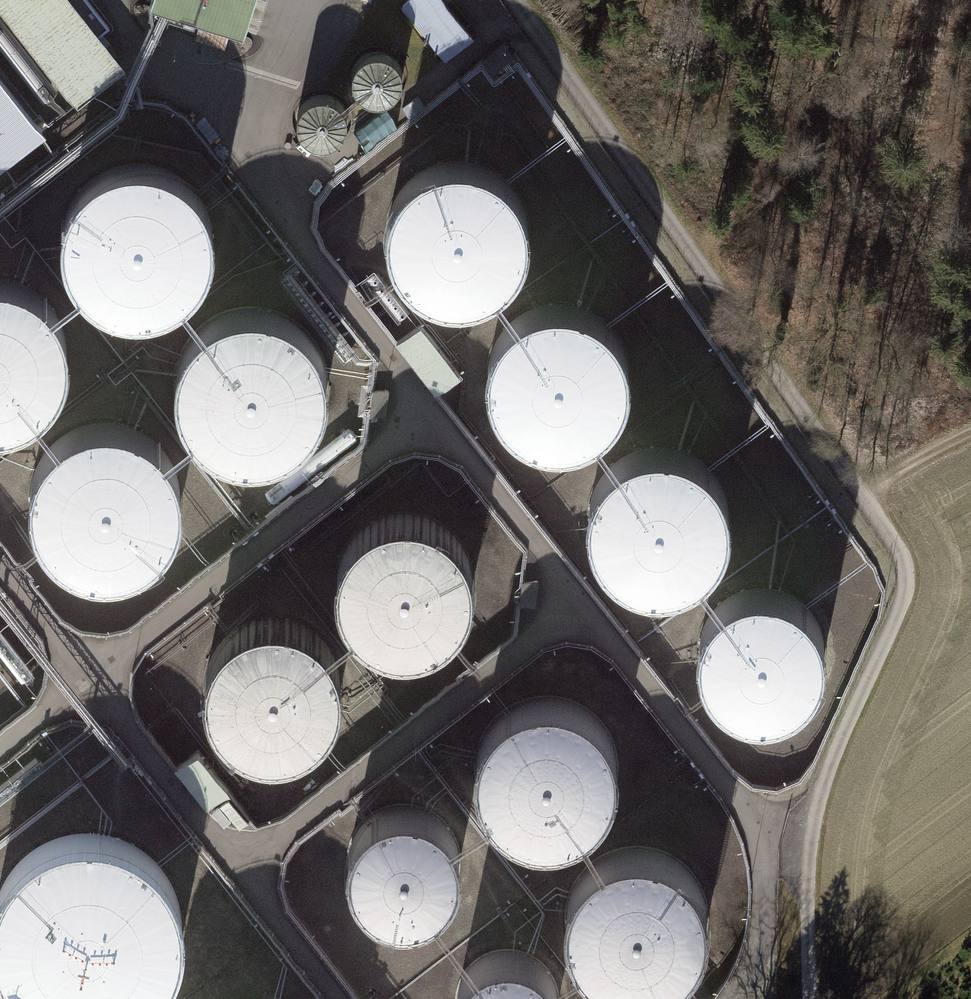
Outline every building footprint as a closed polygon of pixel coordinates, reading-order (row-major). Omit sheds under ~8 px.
[(77,105),(125,68),(72,0),(0,0),(0,7),(77,105)] [(150,8),(242,37),(254,0),(152,0),(150,8)] [(439,64),(472,38),(442,0),(408,0),(396,9),(439,64)] [(355,87),(359,92),(364,97),(370,99),(377,100),(384,100),(390,97),(395,93),(399,87),(401,81),(402,74),(400,67),(397,61),(393,56),(387,53),(380,51),(374,51),(367,52),(361,56),(356,61),(353,67),(352,74),(352,80),(355,87)] [(299,130),(303,135),(308,140),(315,143),(321,143),(328,143),(334,140),(340,136),(344,130),(346,124),(346,117),(345,110),(342,104),(337,99),(332,96),(325,94),(318,94),(312,96),(306,99),(301,104),(298,110),(296,117),(297,123),(299,130)] [(76,189),(68,202),(66,206),(61,219),(59,238),(62,258),(73,281),(81,290),(97,303),(114,311),(137,314),(156,311),(172,306),(187,295),(200,282),(207,269),(213,248),(214,228),(209,209),(198,189),(181,173),(165,165),(152,161),(123,161),(99,170),(88,177),(76,189)] [(395,233),(401,258),(412,274),(421,283),(432,290),(448,296),(462,297),(483,294),(499,286),(513,275),(523,260),(529,241),(529,216),(521,196),(508,180),(494,170),(476,164),(452,164),(435,169),(416,182),(404,197),(397,215),(395,233)] [(11,426),(26,421),(42,410),(54,397),(62,384),(68,363),(68,343),(64,324),(53,304),(36,288),(20,280),(7,276),(0,276),(0,428),(11,426)] [(188,336),(180,348),(178,352),(174,365),(172,384),(175,404),(186,427),(194,437),(210,449),(227,457),(249,460),(269,458),(284,452),(299,442),(312,428),(320,415),(326,394),(326,374),(321,355),(310,336),(293,320),(278,311),(265,307),(235,307),(211,316),(201,323),(188,336)] [(491,380),(497,405),(508,421),(517,430),(528,437),(544,443),(558,444),(579,441),(595,433),(609,422),(619,407),(625,388),(624,363),(617,344),(604,327),(590,318),(572,311),(548,311),(531,316),(512,329),(500,344),(493,362),(491,380)] [(419,323),(395,342),(435,393),(459,374),(419,323)] [(44,447),(36,460),(34,464),(30,477),(27,496),(30,516),(41,539),(49,548),(66,561),(83,569),(105,572),(124,569),(140,563),(155,553),(168,539),(175,527),(181,506),(182,486),(177,467),(166,447),(149,431),(133,423),(120,419),(91,419),(67,427),(56,435),(44,447)] [(590,518),(596,543),(607,559),(616,568),(627,575),(643,580),(657,582),(678,579),(694,571),(708,560),(718,545),(724,526),(724,501),(716,481),(703,465),(689,455),(671,449),(647,449),(630,454),(611,466),(599,482),(592,500),(590,518)] [(337,584),(343,608),(354,624),(363,634),(374,640),(390,646),(404,648),(425,644),(442,637),(455,625),(465,610),(471,591),(471,566),(463,547),(450,531),(436,521),(418,515),(394,514),(377,519),(358,532),(346,547),(339,566),(337,584)] [(728,599),(712,616),(704,634),(703,655),(710,675),(720,688),(731,696),(749,703),(771,704),(798,691),(814,669),(819,645),(812,619),(802,606),(775,591),(750,590),(728,599)] [(206,687),(212,712),(222,728),(232,737),(243,744),(259,750),(272,751),(293,748),(310,740),(323,729),(333,714),(340,695),(339,670),(331,650),(318,634),(304,624),(287,618),(263,618),(245,623),(227,636),(215,651),(207,669),(206,687)] [(478,769),(484,794),(494,810),(504,819),(515,826),(531,832),(544,833),(565,830),(582,823),(595,811),(605,796),(611,777),(611,752),(603,733),(590,717),(576,707),(559,701),(534,700),(517,705),(498,718),(487,733),(479,752),(478,769)] [(394,803),(373,812),(358,827),(350,845),(349,866),(353,882),(360,894),(374,907),(394,916),(423,915),(447,901),(460,880),(464,853),(460,837),(441,813),(418,803),(394,803)] [(22,866),(14,876),(6,890),(0,907),(0,911),(0,943),(4,959),(17,980),(33,996),(40,998),(132,998),(140,994),(162,969),(170,950),(173,919),(170,901),(158,876),(144,860),(124,847),(103,840),(73,839),(52,845),(36,854),(22,866)] [(568,921),(574,945),(585,961),(594,971),(605,977),(621,983),(635,985),(656,981),(672,974),(686,962),(696,947),(702,928),(701,903),(694,884),(681,868),(666,858),(649,852),(625,851),(608,857),(589,869),(577,884),(570,903),(568,921)] [(464,974),(459,983),(456,997),(456,998),(552,998),(549,981),(541,968),(526,957),(507,952),(491,953),(475,962),(464,974)]
